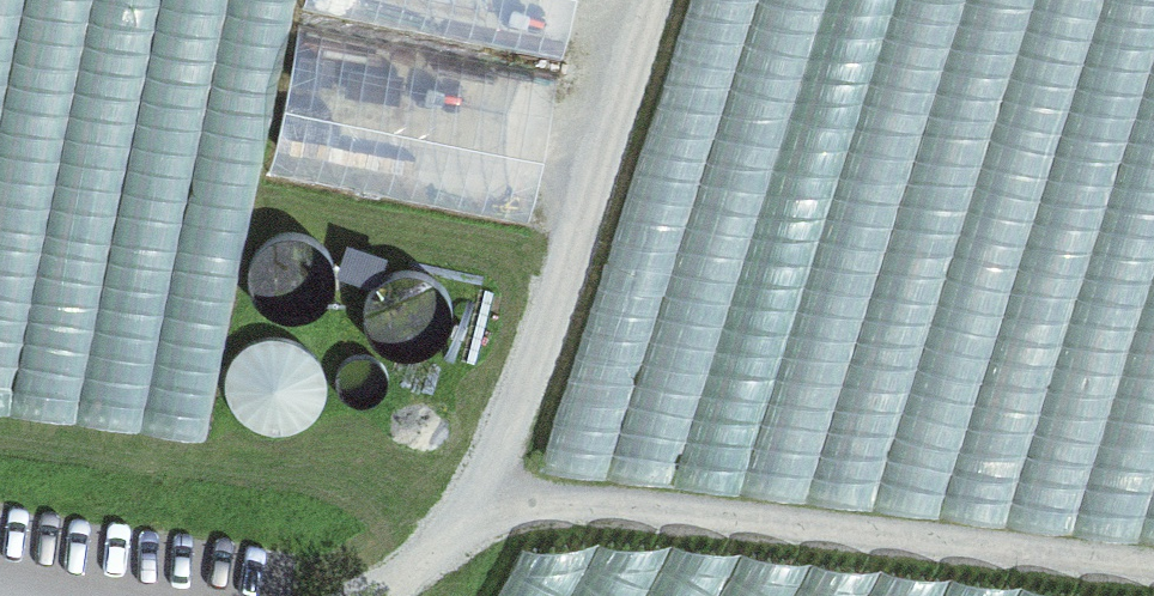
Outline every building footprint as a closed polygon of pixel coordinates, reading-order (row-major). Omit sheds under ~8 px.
[(1127,255),(1127,208),(1105,237),(1100,221),(1065,268),(1013,230),(996,293),(1030,282),(1081,428),(1080,273),(1145,320),(1153,308),(1153,218),(1127,255)] [(333,413),(320,331),(235,345),(248,427),(333,413)]
